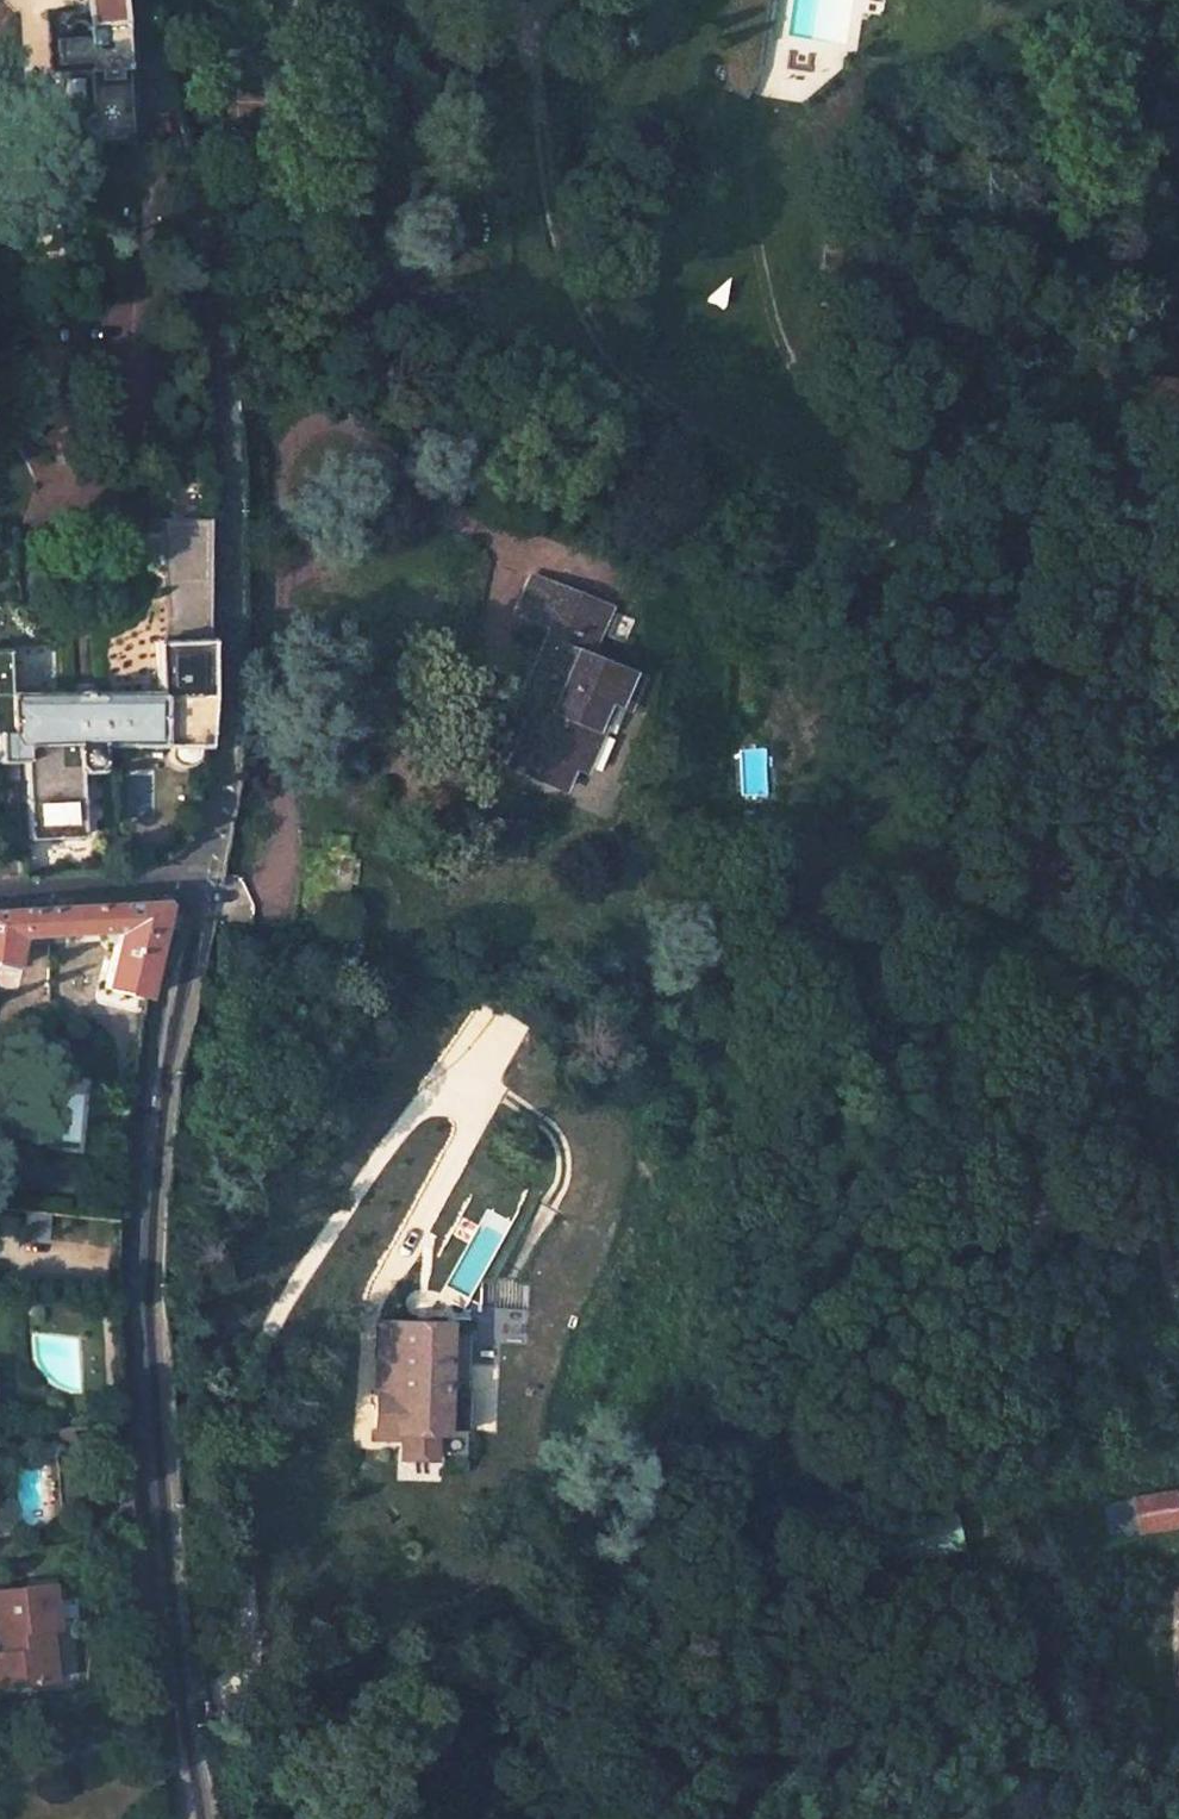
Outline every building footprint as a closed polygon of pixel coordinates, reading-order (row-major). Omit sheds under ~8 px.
[(116,2),(89,3),(89,23),(79,23),(74,16),(63,17),(60,23),(60,35),(49,35),(50,61),(62,60),(62,70),(82,70),(84,132),(93,131),(94,138),(115,137),(115,131),(123,131),(118,19),(116,2)] [(4,652),(0,652),(0,757),(15,757),(16,835),(73,836),(73,771),(94,772),(95,745),(161,746),(162,751),(166,757),(170,761),(176,762),(183,760),(188,757),(191,751),(191,745),(199,745),(201,723),(204,683),(203,520),(148,520),(150,693),(4,694),(4,652)] [(637,683),(587,662),(608,612),(528,577),(513,612),(547,628),(521,686),(537,694),(525,723),(506,767),(559,790),(568,769),(582,775),(599,734),(592,731),(604,702),(611,705),(626,711),(637,683)] [(521,686),(508,716),(525,723),(537,694),(521,686)] [(611,705),(604,702),(592,731),(599,734),(611,705)] [(12,965),(16,933),(96,930),(104,942),(94,983),(139,998),(160,900),(0,908),(0,963),(12,965)] [(427,1432),(427,1450),(441,1451),(445,1323),(378,1320),(374,1429),(427,1432)] [(441,1451),(427,1450),(426,1468),(440,1468),(441,1451)] [(1178,1529),(1178,1489),(1134,1494),(1138,1533),(1178,1529)] [(913,1554),(963,1552),(962,1514),(912,1516),(913,1554)] [(47,1627),(43,1592),(42,1583),(0,1587),(0,1683),(45,1678),(39,1628),(47,1627)]
